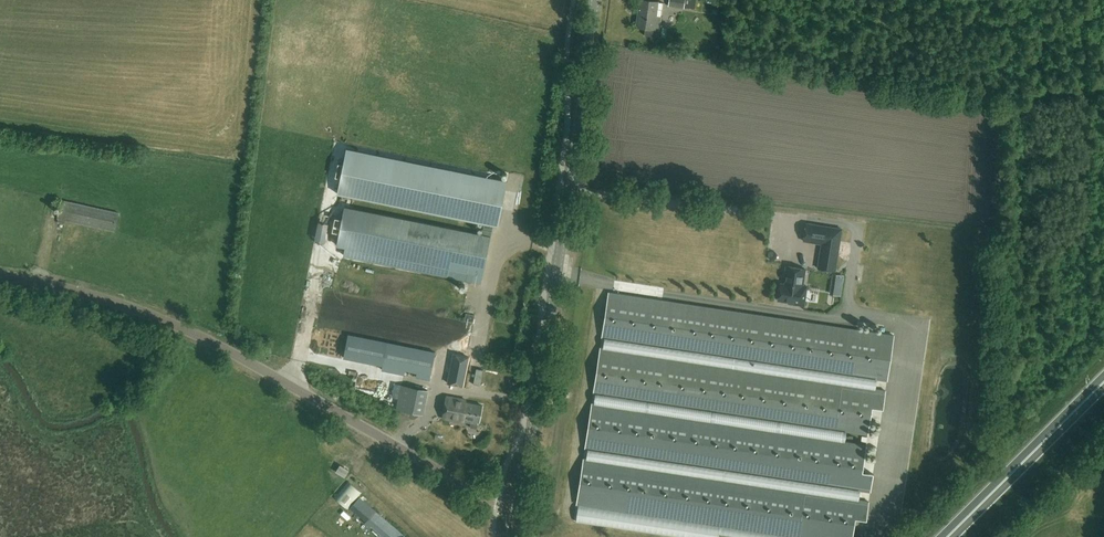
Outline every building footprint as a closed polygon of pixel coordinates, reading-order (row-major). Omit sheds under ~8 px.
[(636,26),(644,27),(643,33),(659,36),(661,17),(656,16),(658,2),(647,0),(640,0),(636,26)] [(482,235),(344,207),(337,245),(474,272),(472,281),(481,283),(493,224),(494,224),(503,179),(346,147),(337,193),(485,222),(482,235)] [(62,199),(57,218),(115,230),(119,212),(62,199)] [(820,243),(817,268),(835,270),(840,228),(804,224),(802,241),(820,243)] [(317,252),(314,263),(320,265),(324,254),(317,252)] [(788,303),(804,305),(807,286),(803,285),(805,269),(786,266),(784,279),(786,279),(785,284),(780,283),(778,300),(789,302),(788,303)] [(316,305),(320,305),(320,316),(326,316),(328,292),(317,291),(316,305)] [(609,292),(602,337),(887,380),(894,335),(609,292)] [(895,323),(895,333),(907,333),(907,323),(895,323)] [(435,352),(388,342),(382,370),(404,375),(405,370),(417,373),(416,377),(430,380),(435,352)] [(600,348),(593,393),(868,434),(872,407),(883,409),(885,391),(600,348)] [(470,359),(453,356),(448,385),(465,388),(470,359)] [(401,387),(402,408),(427,407),(426,384),(414,385),(414,387),(401,387)] [(388,388),(386,396),(393,397),(395,390),(388,388)] [(479,422),(482,405),(467,402),(467,400),(446,397),(443,418),(463,421),(464,419),(479,422)] [(592,403),(585,448),(870,491),(873,473),(862,472),(866,445),(592,403)] [(577,504),(798,536),(852,536),(855,518),(866,520),(869,502),(583,459),(577,504)] [(345,477),(349,470),(340,465),(335,472),(345,477)] [(384,536),(404,536),(356,493),(346,504),(384,536)]
